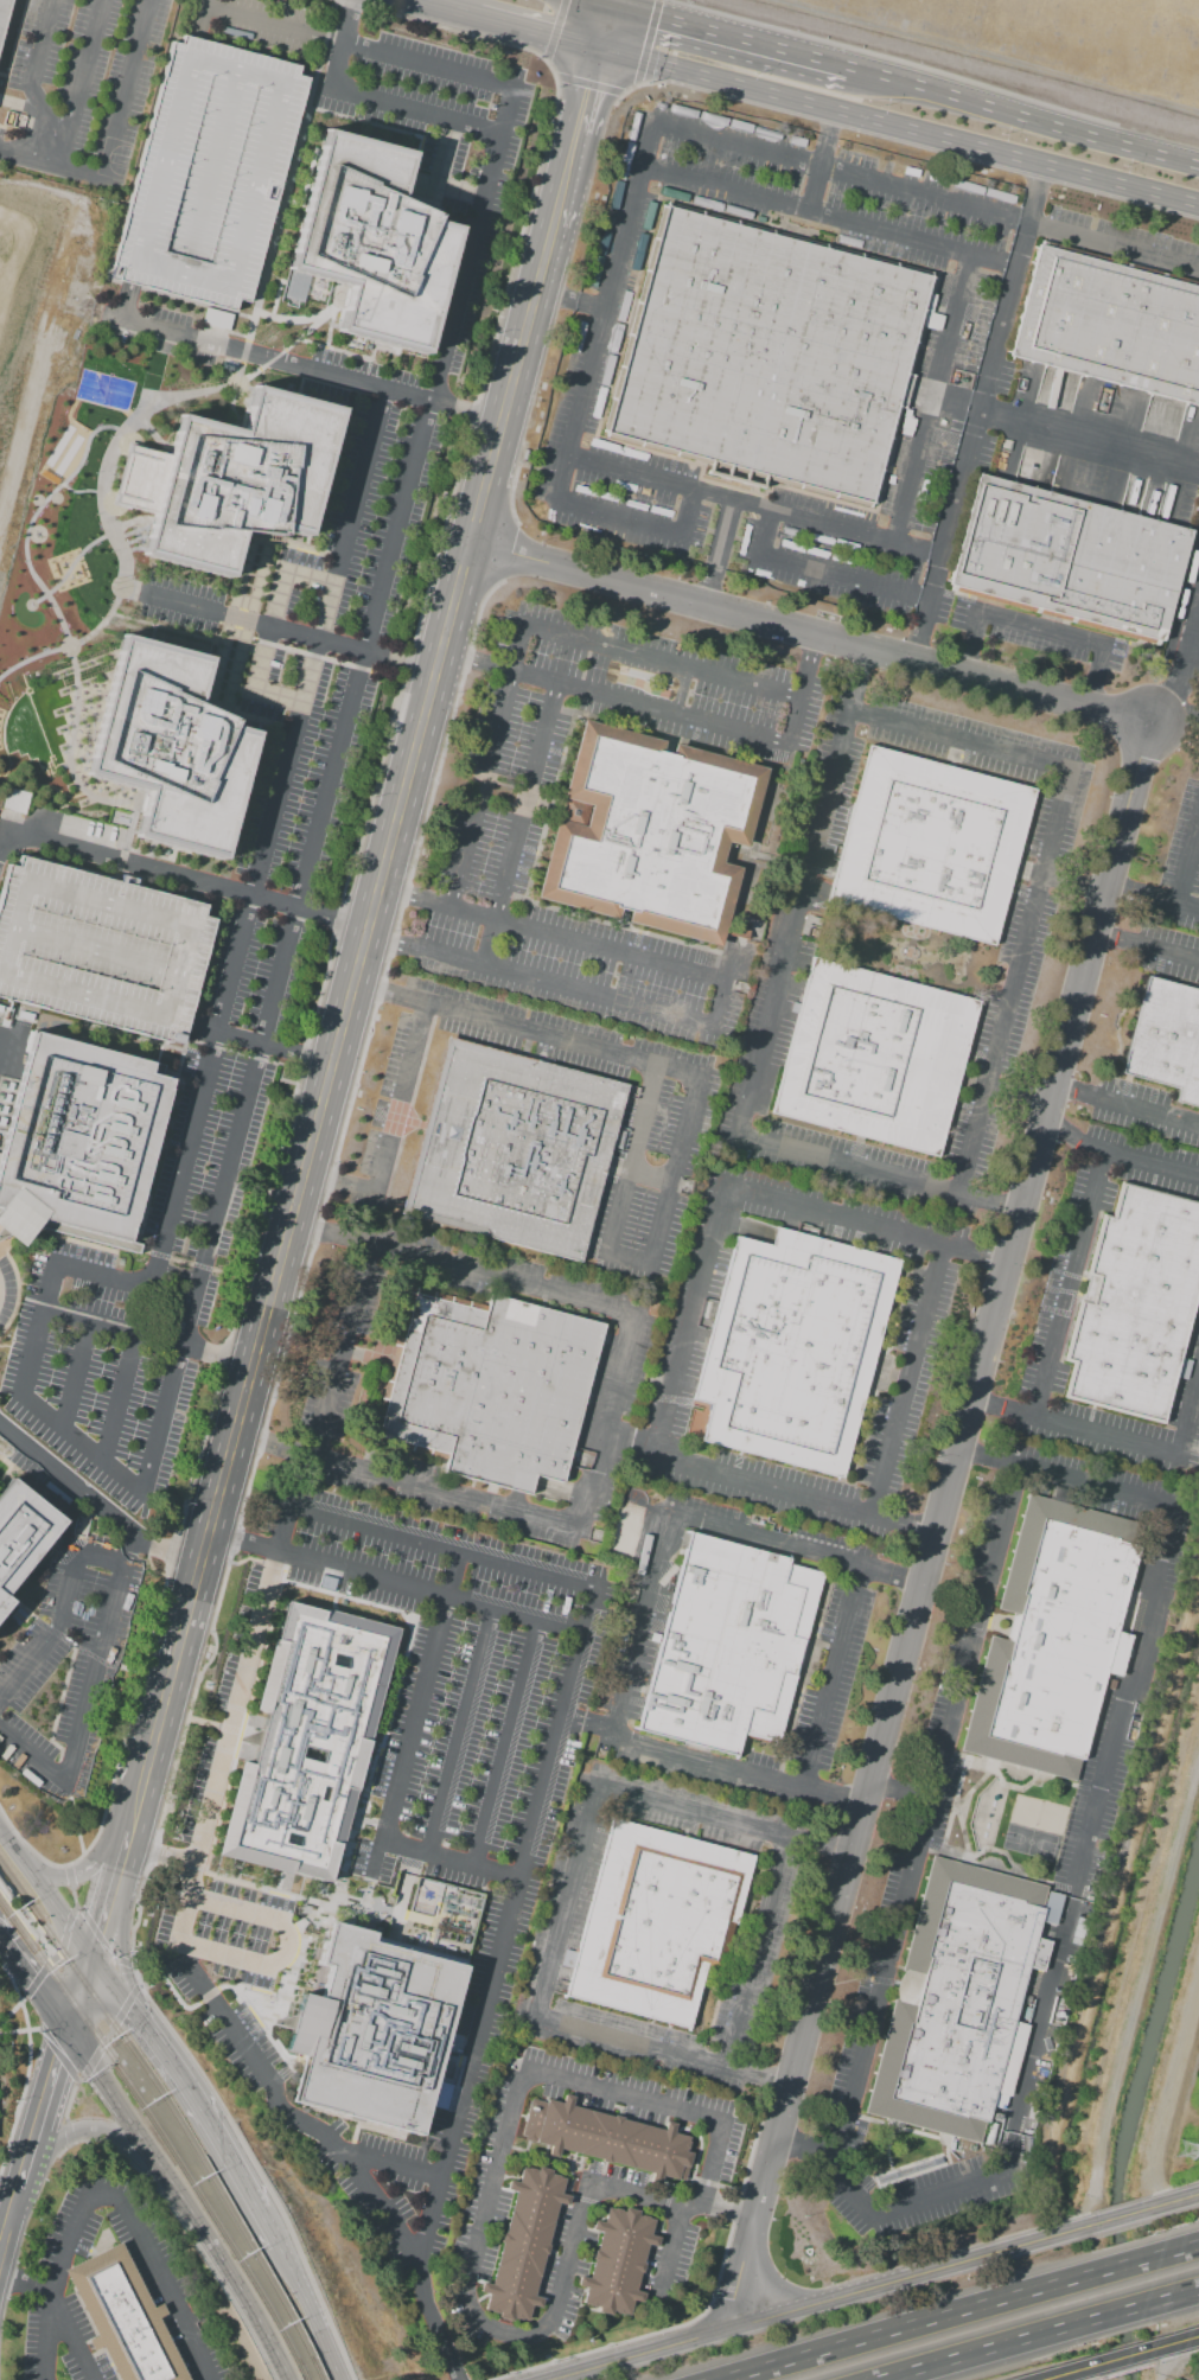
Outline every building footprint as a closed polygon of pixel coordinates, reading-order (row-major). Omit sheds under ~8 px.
[(14,0),(0,51),(0,0),(14,0)] [(174,32),(312,69),(247,312),(109,275),(174,32)] [(324,128),(414,151),(398,212),(461,228),(429,355),(339,332),(351,283),(289,268),(324,128)] [(935,275),(874,504),(601,432),(663,203),(935,275)] [(1038,243),(1198,288),(1198,409),(1007,357),(1038,243)] [(179,414),(238,428),(249,383),(340,406),(308,537),(283,531),(281,541),(240,538),(230,578),(141,556),(152,515),(111,505),(114,496),(113,496),(123,452),(125,452),(127,444),(168,454),(179,414)] [(1191,530),(1161,640),(1137,634),(1136,640),(945,589),(976,473),(1191,530)] [(122,634),(210,658),(197,703),(232,720),(231,725),(255,732),(222,861),(135,837),(146,791),(84,776),(122,634)] [(583,722),(766,768),(746,846),(727,841),(721,863),(740,868),(721,944),(627,920),(630,913),(618,910),(616,918),(538,898),(583,722)] [(991,945),(1005,898),(1007,898),(1025,830),(1023,830),(1033,791),(868,746),(841,846),(835,844),(831,859),(837,861),(827,900),(991,945)] [(25,816),(1,810),(7,787),(31,793),(25,816)] [(9,1029),(0,1027),(0,894),(8,864),(17,867),(19,856),(205,906),(203,915),(215,919),(180,1045),(38,1007),(34,1025),(13,1019),(9,1029)] [(811,958),(978,1003),(937,1156),(770,1111),(811,958)] [(1146,976),(1198,990),(1198,1108),(1174,1102),(1176,1090),(1120,1074),(1146,976)] [(19,1246),(0,1231),(0,1155),(27,1053),(23,1052),(28,1029),(152,1064),(149,1074),(171,1080),(129,1240),(142,1244),(140,1256),(36,1227),(19,1246)] [(446,1036),(625,1083),(580,1262),(400,1215),(422,1124),(446,1036)] [(1118,1180),(1198,1202),(1198,1292),(1181,1358),(1192,1360),(1187,1382),(1175,1379),(1163,1424),(1061,1397),(1069,1367),(1058,1365),(1097,1213),(1109,1215),(1118,1180)] [(774,1229),(771,1245),(735,1236),(691,1399),(709,1404),(701,1440),(842,1476),(898,1262),(774,1229)] [(490,1295),(485,1312),(409,1291),(381,1402),(388,1403),(377,1441),(446,1459),(442,1472),(534,1495),(537,1478),(561,1483),(602,1323),(490,1295)] [(11,1602),(4,1596),(63,1520),(9,1479),(0,1491),(0,1616),(11,1602)] [(1027,1494),(1144,1525),(1116,1629),(1130,1634),(1118,1678),(1104,1674),(1082,1761),(1080,1760),(1074,1781),(959,1750),(990,1636),(1006,1640),(1013,1613),(997,1609),(1027,1494)] [(689,1532),(789,1559),(787,1564),(823,1574),(778,1742),(742,1733),(735,1756),(637,1730),(689,1532)] [(217,1856),(330,1886),(340,1845),(342,1845),(361,1773),(364,1774),(368,1760),(364,1759),(400,1628),(325,1608),(324,1612),(287,1602),(278,1638),(273,1636),(254,1710),(266,1714),(253,1763),(242,1761),(217,1856)] [(18,1608),(27,1616),(24,1620),(14,1612),(18,1608)] [(13,1615),(23,1623),(19,1627),(9,1619),(13,1615)] [(1116,1680),(1114,1690),(1105,1689),(1108,1678),(1116,1680)] [(753,1856),(611,1819),(565,1998),(688,2030),(706,1964),(725,1969),(747,1880),(750,1881),(753,1865),(752,1865),(753,1856)] [(933,1855),(1048,1887),(1034,1938),(1051,1942),(1042,1973),(1026,1969),(1012,2022),(1027,2027),(1000,2124),(990,2121),(989,2124),(986,2123),(981,2144),(862,2111),(933,1855)] [(398,1872),(407,1875),(408,1867),(419,1870),(417,1877),(483,1895),(420,2136),(404,2132),(403,2135),(396,2133),(394,2139),(387,2137),(388,2131),(359,2124),(361,2120),(347,2117),(346,2120),(332,2117),(332,2113),(292,2103),(302,2057),(285,2053),(300,1992),(318,1997),(326,1966),(319,1965),(330,1922),(382,1935),(398,1872)] [(7,1900),(0,1890),(0,1881),(11,1896),(7,1900)] [(546,2100),(561,2104),(563,2095),(573,2098),(570,2105),(663,2130),(665,2121),(675,2125),(674,2132),(689,2137),(685,2151),(693,2152),(684,2180),(678,2178),(677,2181),(560,2150),(557,2158),(548,2156),(550,2148),(521,2139),(531,2099),(546,2103),(546,2100)] [(522,2168),(528,2169),(528,2168),(536,2170),(535,2171),(536,2171),(537,2168),(544,2170),(551,2171),(550,2175),(551,2175),(551,2174),(560,2176),(559,2177),(565,2178),(560,2193),(569,2195),(566,2206),(557,2203),(547,2244),(550,2245),(548,2254),(544,2253),(527,2321),(522,2320),(521,2322),(512,2320),(514,2317),(512,2317),(511,2322),(498,2318),(498,2315),(491,2312),(483,2310),(500,2246),(497,2245),(502,2228),(505,2228),(508,2216),(515,2194),(506,2191),(509,2181),(517,2182),(522,2168)] [(607,2207),(624,2212),(625,2207),(639,2210),(638,2215),(655,2220),(650,2234),(658,2237),(655,2248),(646,2246),(642,2261),(645,2263),(642,2273),(639,2272),(634,2290),(644,2292),(640,2303),(638,2302),(633,2318),(611,2312),(610,2316),(583,2309),(585,2305),(581,2304),(585,2289),(575,2286),(579,2274),(588,2277),(600,2233),(593,2231),(595,2220),(602,2221),(607,2207)] [(158,2320),(189,2379),(118,2379),(101,2346),(94,2349),(89,2340),(96,2336),(64,2271),(120,2245),(152,2308),(160,2304),(166,2315),(158,2320)]
